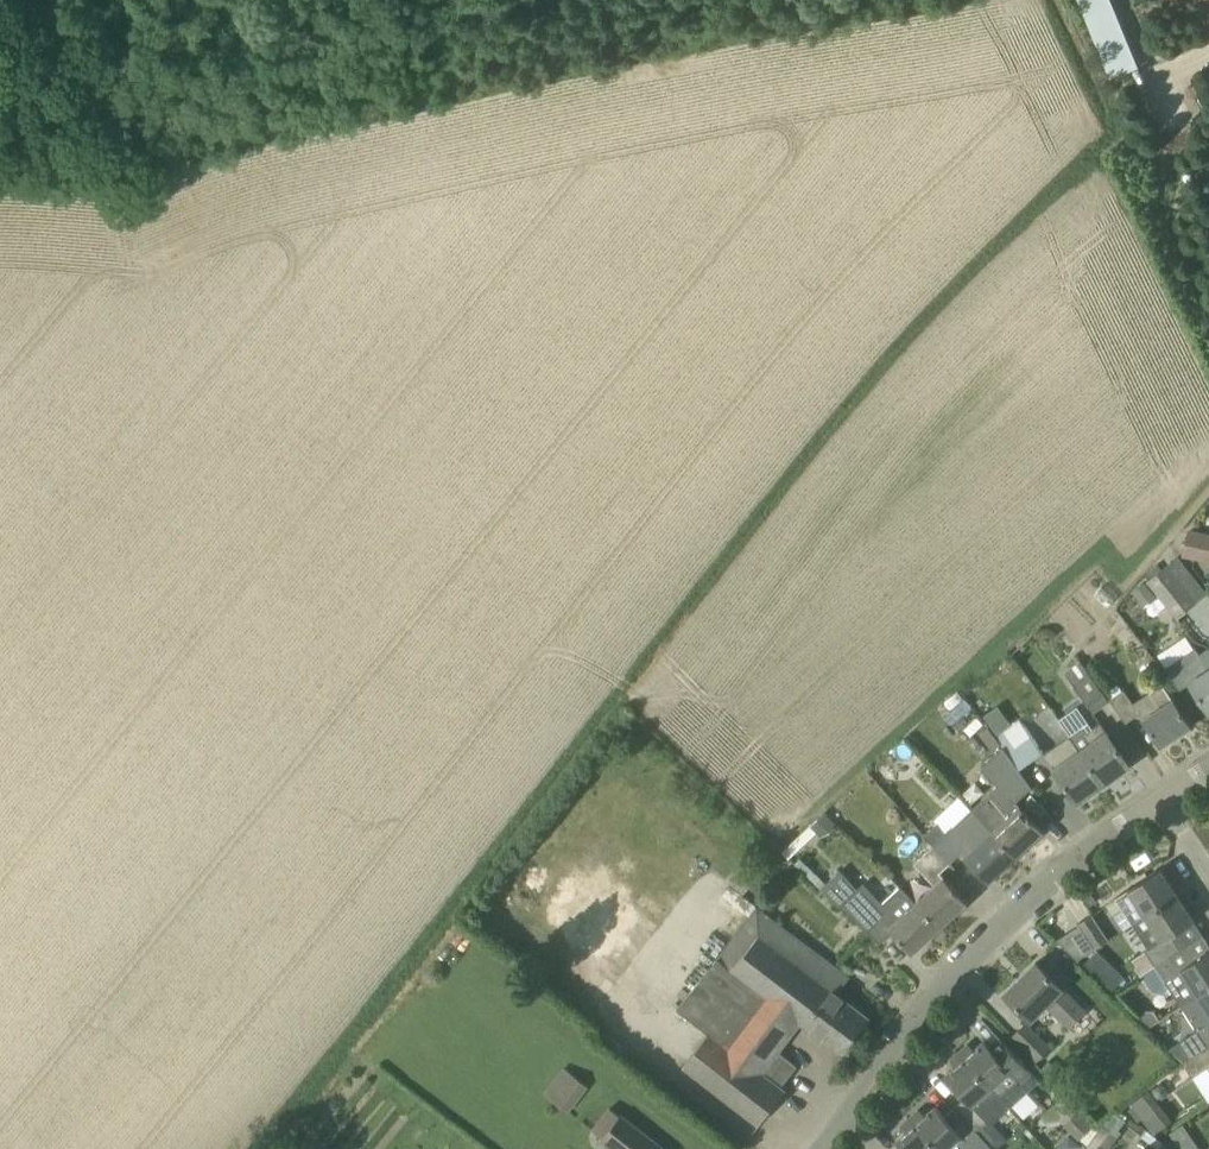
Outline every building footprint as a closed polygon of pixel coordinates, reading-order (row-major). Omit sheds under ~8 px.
[(1111,0),(1089,0),(1117,73),(1136,66),(1111,0)] [(1208,541),(1208,535),(1188,530),(1183,555),(1205,560),(1208,541)] [(1177,618),(1196,603),(1207,595),(1178,557),(1148,580),(1177,618)] [(1145,582),(1133,591),(1145,607),(1157,598),(1145,582)] [(1194,648),(1165,667),(1180,689),(1190,682),(1208,711),(1208,648),(1200,654),(1195,647),(1194,648)] [(1094,712),(1109,701),(1105,695),(1106,695),(1081,661),(1065,672),(1094,712)] [(1173,700),(1162,684),(1133,703),(1124,691),(1110,700),(1127,723),(1141,713),(1162,745),(1191,726),(1174,700),(1173,700)] [(999,708),(985,718),(998,735),(1012,725),(999,708)] [(996,737),(1004,747),(1020,770),(1044,753),(1020,719),(1012,725),(998,735),(996,737)] [(1131,765),(1101,723),(1085,733),(1082,728),(1070,736),(1081,750),(1081,751),(1104,784),(1106,783),(1107,783),(1117,776),(1116,776),(1131,765)] [(1081,751),(1081,750),(1070,736),(1044,754),(1048,760),(1078,802),(1092,792),(1093,793),(1103,786),(1102,785),(1104,784),(1081,751)] [(972,810),(1016,856),(1044,830),(1019,807),(1019,808),(1015,803),(1032,787),(1020,770),(1004,747),(981,767),(998,785),(972,810)] [(1016,856),(972,810),(953,827),(943,816),(924,834),(934,845),(951,863),(962,853),(966,857),(965,857),(988,882),(1016,856)] [(827,813),(812,826),(816,832),(821,836),(835,821),(827,813)] [(944,877),(940,873),(951,863),(934,845),(914,863),(935,886),(917,903),(916,904),(940,927),(967,901),(944,877)] [(840,869),(826,882),(820,887),(873,936),(886,924),(890,928),(889,929),(912,953),(940,927),(916,904),(917,903),(901,886),(882,903),(863,883),(857,888),(840,869)] [(1123,908),(1134,924),(1178,895),(1161,869),(1117,898),(1123,908)] [(1155,966),(1180,950),(1172,936),(1195,921),(1178,895),(1134,924),(1150,948),(1132,960),(1141,975),(1155,965),(1155,966)] [(757,908),(717,959),(678,1008),(710,1034),(685,1066),(758,1125),(785,1090),(781,1087),(798,1066),(775,1048),(796,1019),(842,1054),(870,1018),(838,994),(850,978),(757,908)] [(1095,949),(1109,940),(1092,915),(1079,924),(1095,949)] [(1191,943),(1180,950),(1155,966),(1181,1006),(1208,988),(1208,951),(1201,957),(1191,943)] [(1086,1012),(1062,989),(1063,988),(1037,962),(1005,994),(1031,1020),(1047,1004),(1071,1027),(1086,1012)] [(1115,964),(1102,978),(1113,988),(1126,975),(1115,964)] [(1181,1006),(1182,1006),(1186,1003),(1202,1027),(1181,1041),(1192,1056),(1199,1052),(1203,1049),(1208,1045),(1208,988),(1181,1006)] [(1145,1010),(1137,1019),(1147,1028),(1156,1022),(1157,1017),(1153,1010),(1145,1010)] [(1038,1060),(1050,1048),(1025,1023),(1013,1035),(1038,1060)] [(994,1051),(985,1041),(975,1051),(969,1045),(961,1052),(960,1051),(959,1052),(992,1087),(1011,1108),(1040,1081),(1004,1041),(994,1051)] [(1203,1049),(1199,1052),(1192,1056),(1192,1057),(1183,1062),(1193,1077),(1208,1067),(1208,1068),(1208,1045),(1203,1049)] [(977,1132),(988,1122),(972,1105),(992,1087),(959,1052),(960,1053),(951,1061),(957,1067),(946,1076),(965,1098),(955,1107),(977,1132)] [(568,1112),(588,1086),(565,1068),(544,1094),(568,1112)] [(1147,1090),(1130,1105),(1155,1133),(1172,1118),(1147,1090)] [(1187,1107),(1191,1113),(1208,1102),(1205,1096),(1187,1107)] [(936,1107),(925,1116),(920,1111),(912,1118),(910,1117),(939,1148),(974,1148),(984,1140),(977,1132),(955,1107),(945,1116),(936,1107)] [(610,1108),(593,1130),(604,1139),(603,1139),(615,1148),(663,1148),(622,1116),(621,1117),(610,1108)] [(1108,1117),(1102,1124),(1103,1125),(1111,1131),(1118,1135),(1120,1132),(1129,1118),(1117,1109),(1114,1112),(1108,1117)] [(1074,1125),(1069,1129),(1079,1139),(1093,1125),(1079,1111),(1069,1120),(1074,1125)] [(910,1117),(909,1118),(911,1119),(902,1127),(907,1133),(897,1142),(903,1148),(939,1148),(910,1117)] [(977,1132),(984,1140),(992,1148),(1005,1138),(989,1121),(988,1122),(977,1132)] [(1183,1124),(1170,1133),(1178,1145),(1188,1139),(1184,1134),(1188,1131),(1183,1124)] [(1101,1146),(1111,1131),(1103,1125),(1092,1140),(1101,1146)] [(1101,1146),(1105,1148),(1108,1148),(1118,1135),(1111,1131),(1101,1146)] [(1078,1146),(1070,1135),(1053,1147),(1054,1148),(1073,1148),(1078,1146)] [(1101,1146),(1092,1140),(1086,1148),(1098,1148),(1101,1146)]
